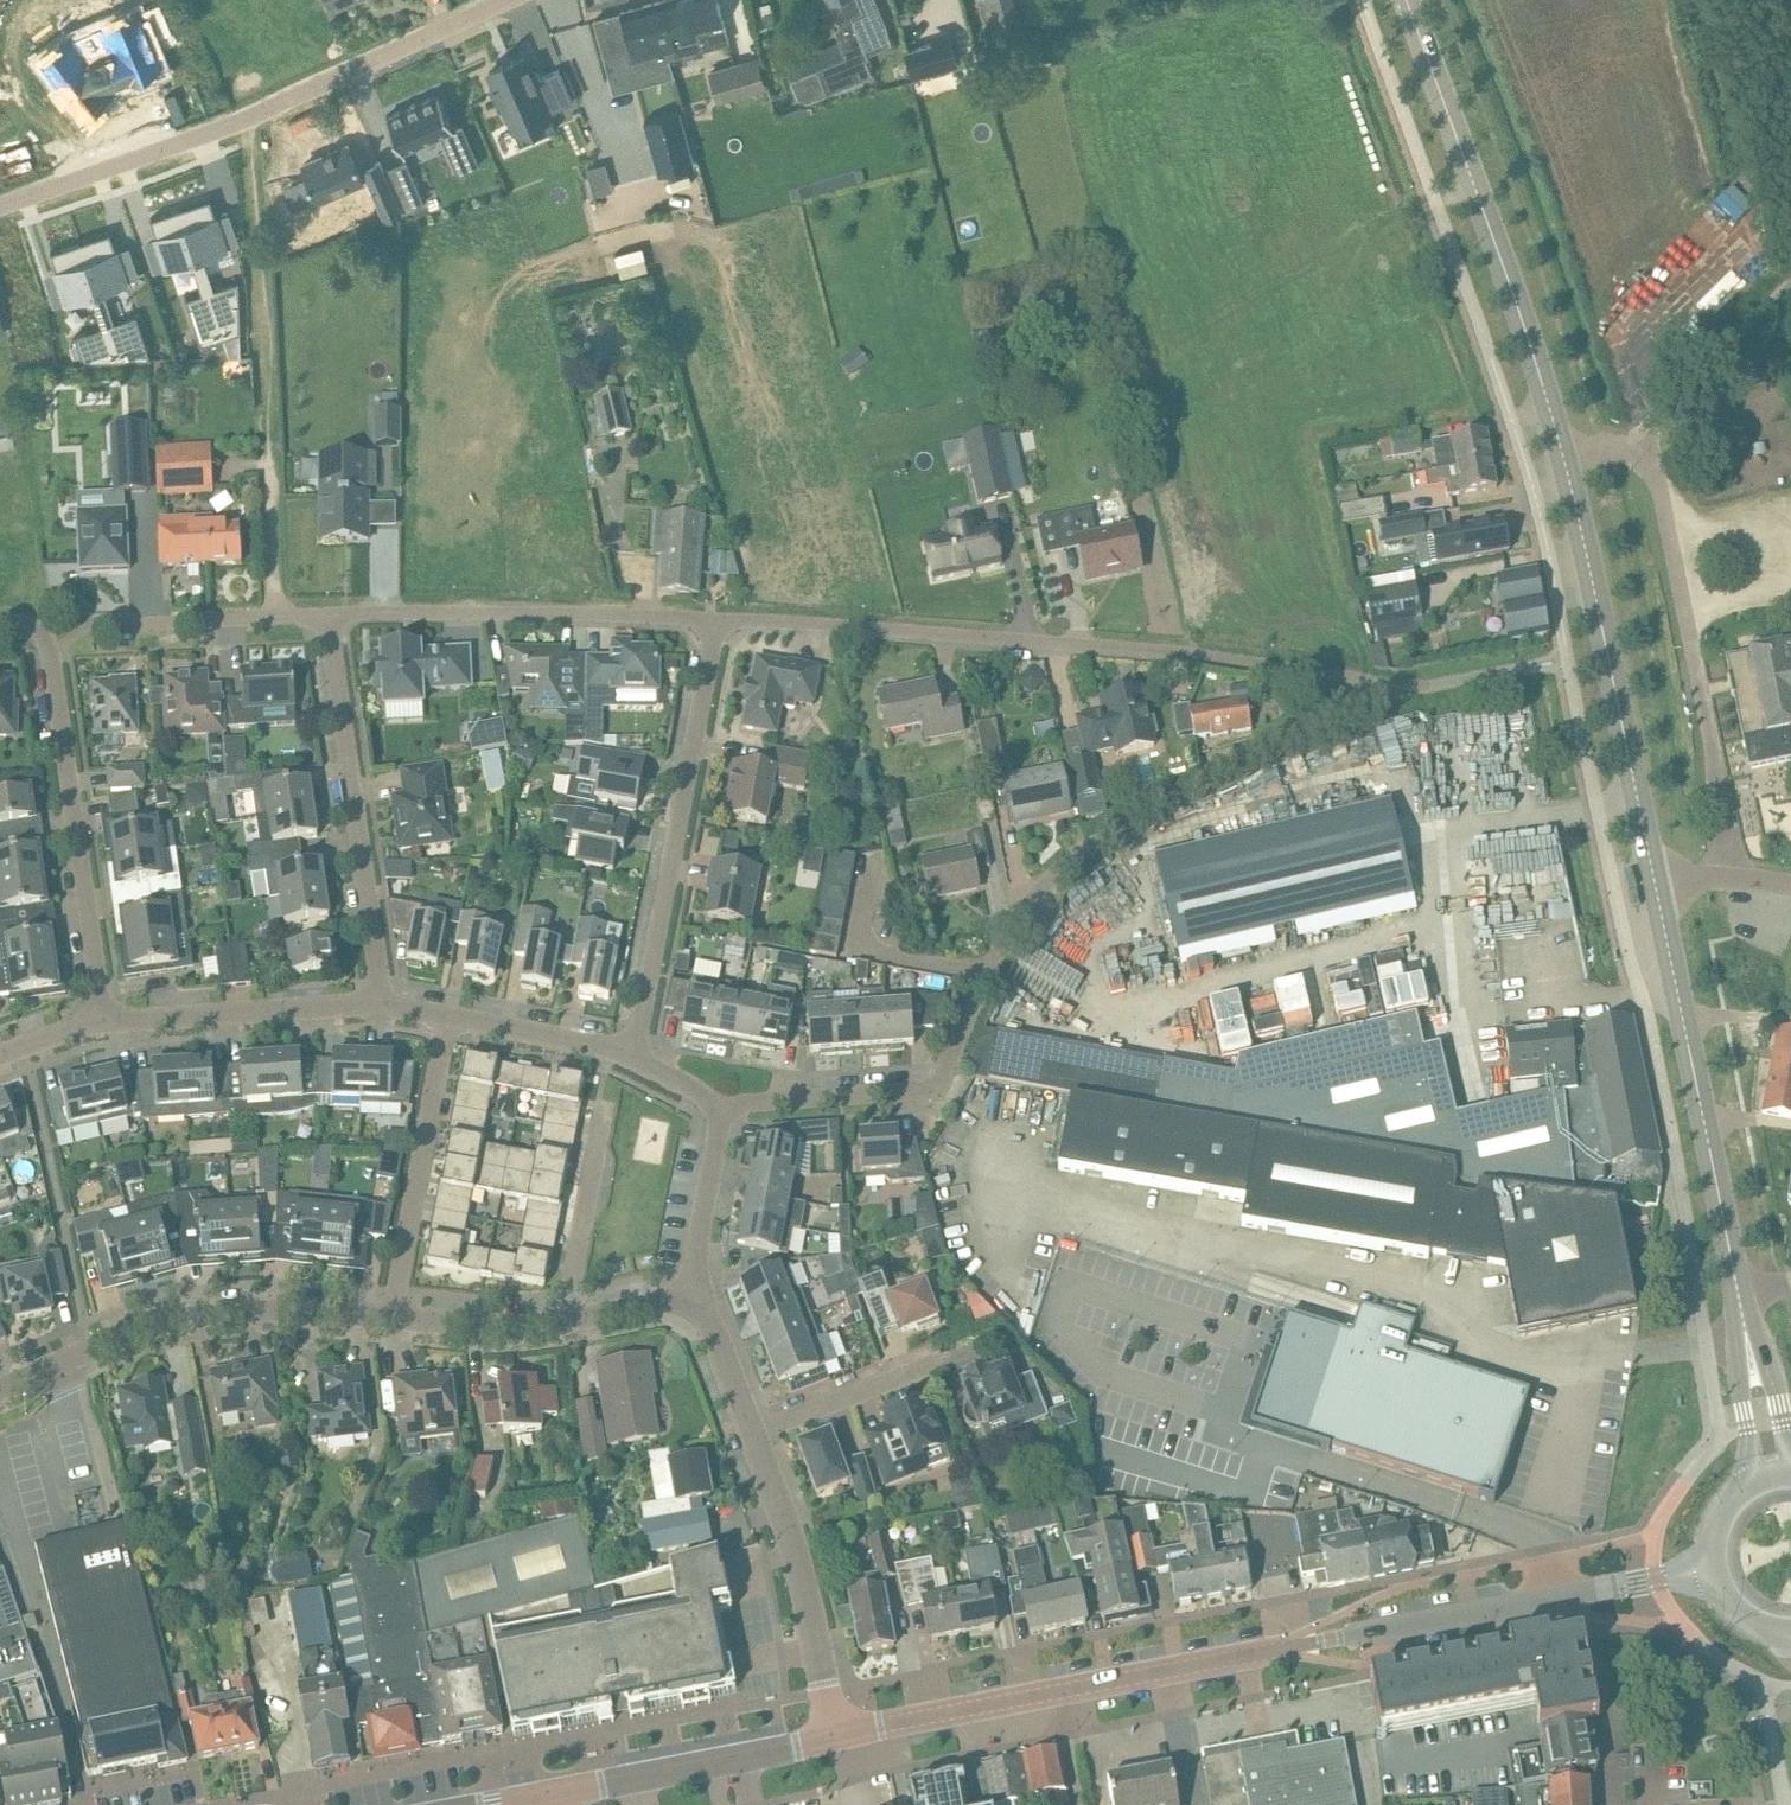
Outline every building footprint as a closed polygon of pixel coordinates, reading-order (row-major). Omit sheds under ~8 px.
[(730,42),(719,0),(657,0),(655,1),(670,58),(730,42)] [(839,22),(836,28),(846,55),(790,77),(798,96),(807,101),(872,73),(866,57),(869,56),(860,33),(851,16),(864,11),(859,0),(830,0),(839,22)] [(851,16),(860,33),(884,24),(874,0),(859,0),(864,11),(851,16)] [(1015,0),(978,0),(987,29),(998,25),(1000,34),(1013,30),(1011,21),(1021,19),(1015,0)] [(670,58),(655,1),(595,17),(608,64),(634,57),(637,67),(670,58)] [(156,5),(88,28),(112,85),(157,70),(146,43),(168,36),(156,5)] [(66,36),(36,50),(63,116),(105,93),(102,88),(112,85),(88,28),(66,36)] [(959,63),(951,36),(905,49),(913,76),(959,63)] [(525,55),(489,70),(495,84),(489,86),(499,108),(504,106),(514,127),(550,113),(549,111),(573,101),(559,69),(540,77),(536,66),(530,68),(525,55)] [(766,86),(759,61),(710,74),(717,99),(766,86)] [(439,93),(386,115),(401,150),(441,133),(458,173),(480,164),(462,122),(453,126),(439,93)] [(679,110),(644,119),(659,174),(694,164),(679,110)] [(348,145),(304,164),(319,197),(368,176),(371,183),(387,176),(384,168),(380,160),(368,166),(358,144),(349,148),(348,145)] [(406,159),(384,168),(387,176),(402,211),(402,212),(425,202),(406,159)] [(596,164),(587,166),(594,194),(604,191),(596,164)] [(833,180),(790,193),(793,204),(836,191),(833,180)] [(210,197),(180,207),(224,337),(241,331),(238,280),(214,288),(203,254),(217,250),(227,247),(226,246),(216,215),(210,197)] [(180,207),(151,217),(157,235),(167,266),(177,263),(191,258),(202,292),(185,298),(201,344),(224,337),(180,207)] [(110,230),(80,240),(120,359),(151,358),(151,357),(136,314),(115,321),(105,292),(103,288),(118,283),(127,280),(117,249),(110,230)] [(80,240),(51,250),(57,269),(67,299),(67,300),(77,297),(91,292),(92,297),(102,325),(74,335),(77,342),(71,345),(75,356),(81,353),(84,361),(120,359),(80,240)] [(644,256),(618,263),(622,275),(647,268),(644,256)] [(241,331),(224,337),(230,355),(242,355),(241,331)] [(224,337),(201,344),(205,356),(230,355),(224,337)] [(603,436),(604,439),(633,432),(623,391),(594,397),(599,416),(590,418),(595,437),(603,436)] [(399,404),(399,396),(382,395),(382,404),(399,404)] [(400,444),(402,444),(402,413),(400,414),(400,412),(376,412),(376,445),(400,445),(400,444)] [(111,425),(115,493),(149,492),(146,424),(111,425)] [(1417,430),(1390,435),(1391,439),(1380,441),(1383,459),(1394,457),(1394,458),(1422,453),(1417,430)] [(1013,496),(998,432),(965,440),(979,503),(1013,496)] [(1425,471),(1426,473),(1492,461),(1487,432),(1433,442),(1438,469),(1425,471)] [(213,493),(210,447),(157,451),(159,496),(213,493)] [(374,464),(374,458),(339,458),(339,456),(336,456),(336,457),(336,483),(319,483),(319,534),(338,534),(345,534),(345,540),(369,540),(369,486),(374,486),(374,481),(375,481),(375,464),(374,464)] [(1492,461),(1426,473),(1429,489),(1446,486),(1449,497),(1497,488),(1492,461)] [(1335,488),(1342,525),(1387,517),(1383,498),(1360,502),(1356,484),(1335,488)] [(79,514),(82,568),(123,566),(127,562),(125,512),(79,514)] [(1078,526),(1075,512),(1037,520),(1045,556),(1046,556),(1045,550),(1080,542),(1088,581),(1111,576),(1110,573),(1139,567),(1140,570),(1141,570),(1133,531),(1097,539),(1094,523),(1078,526)] [(663,556),(660,591),(699,594),(705,517),(666,514),(657,513),(653,556),(663,556)] [(1423,515),(1379,524),(1383,545),(1386,544),(1387,547),(1390,550),(1400,547),(1403,544),(1402,541),(1427,536),(1423,515)] [(160,522),(161,543),(162,566),(242,562),(240,527),(215,528),(214,519),(160,522)] [(1503,521),(1480,526),(1465,528),(1465,529),(1430,535),(1436,565),(1509,552),(1503,521)] [(945,538),(924,543),(933,581),(1002,566),(993,527),(979,530),(978,522),(944,530),(945,538)] [(713,554),(712,574),(727,575),(740,576),(734,556),(728,556),(713,554)] [(1353,566),(1356,582),(1370,579),(1367,563),(1353,566)] [(1497,577),(1505,620),(1509,644),(1549,637),(1537,570),(1497,577)] [(1366,583),(1370,608),(1375,631),(1422,622),(1414,574),(1366,583)] [(586,658),(586,703),(615,703),(615,690),(658,691),(659,652),(633,652),(633,645),(614,644),(613,662),(605,661),(605,658),(586,658)] [(1749,768),(1790,760),(1790,644),(1782,646),(1782,645),(1750,652),(1750,653),(1727,658),(1749,768)] [(383,654),(376,654),(378,692),(385,692),(387,723),(424,721),(422,694),(471,691),(470,673),(469,649),(421,652),(420,645),(383,647),(383,654)] [(586,703),(586,658),(568,658),(568,651),(546,650),(546,656),(534,656),(534,650),(505,649),(514,691),(532,691),(532,701),(565,702),(565,705),(585,705),(586,703)] [(814,706),(821,667),(788,661),(787,664),(757,658),(753,683),(748,682),(744,703),(749,704),(744,728),(777,734),(782,707),(795,710),(796,702),(814,706)] [(243,699),(227,700),(229,729),(297,725),(294,669),(242,672),(243,699)] [(167,699),(165,700),(167,736),(224,733),(222,700),(208,701),(208,686),(207,674),(186,676),(187,679),(168,680),(169,698),(167,698),(167,699)] [(15,736),(17,705),(12,705),(13,679),(0,678),(0,736),(15,736)] [(111,682),(93,683),(96,736),(97,736),(98,752),(119,751),(118,735),(138,734),(135,678),(111,680),(111,682)] [(880,696),(885,719),(888,733),(923,725),(926,739),(963,732),(956,700),(938,704),(934,685),(880,696)] [(1069,762),(1067,762),(1076,799),(1080,798),(1080,801),(1079,801),(1083,819),(1107,813),(1103,795),(1100,796),(1099,794),(1103,793),(1095,756),(1092,756),(1092,755),(1115,750),(1117,757),(1158,747),(1155,735),(1160,734),(1155,716),(1148,717),(1146,713),(1141,690),(1105,698),(1101,699),(1104,713),(1092,716),(1078,719),(1081,730),(1087,756),(1069,760),(1069,762)] [(1252,729),(1247,701),(1190,711),(1195,739),(1252,729)] [(577,710),(576,721),(585,721),(585,710),(577,710)] [(997,720),(977,724),(987,770),(1005,766),(997,720)] [(480,725),(470,741),(472,752),(508,746),(503,721),(480,725)] [(565,735),(565,744),(585,744),(585,729),(585,725),(574,725),(565,735)] [(585,729),(585,744),(604,747),(604,729),(585,729)] [(244,739),(223,741),(224,759),(225,768),(226,781),(235,780),(235,779),(246,778),(244,739)] [(838,758),(854,761),(857,745),(840,741),(838,758)] [(510,763),(530,772),(537,756),(517,747),(510,763)] [(723,816),(767,825),(772,800),(775,800),(777,786),(805,791),(812,756),(765,747),(761,768),(733,763),(723,816)] [(619,803),(618,808),(636,811),(643,776),(612,770),(615,754),(592,750),(583,748),(577,780),(598,784),(595,799),(619,803)] [(509,769),(505,752),(484,756),(488,773),(509,769)] [(967,763),(972,787),(986,784),(981,760),(967,763)] [(146,788),(145,767),(109,769),(110,789),(146,788)] [(441,767),(403,772),(407,796),(394,798),(401,849),(427,845),(426,841),(451,838),(441,767)] [(225,768),(208,769),(209,784),(226,781),(225,768)] [(1003,782),(1007,800),(1011,823),(1013,823),(1012,818),(1049,811),(1050,816),(1069,812),(1061,770),(1003,782)] [(209,784),(208,784),(214,824),(230,822),(227,796),(237,794),(250,792),(253,792),(257,819),(270,817),(270,816),(314,810),(310,782),(286,786),(266,789),(261,789),(260,776),(248,777),(246,778),(235,779),(235,780),(226,781),(209,784)] [(156,791),(158,807),(170,805),(168,789),(156,791)] [(4,825),(39,819),(36,803),(31,804),(29,792),(0,796),(0,840),(6,839),(4,825)] [(140,812),(137,794),(109,798),(112,816),(140,812)] [(1156,858),(1162,881),(1179,953),(1413,897),(1391,802),(1156,858)] [(900,807),(886,810),(894,846),(907,844),(900,807)] [(318,838),(314,810),(270,816),(270,817),(257,819),(260,845),(247,846),(249,861),(260,859),(271,858),(269,843),(274,843),(274,844),(318,838)] [(630,820),(579,810),(573,841),(580,843),(576,863),(613,870),(617,850),(624,851),(630,820)] [(156,825),(106,832),(109,853),(115,852),(116,859),(175,850),(173,835),(166,825),(156,826),(156,825)] [(727,832),(723,848),(738,851),(741,834),(727,832)] [(966,835),(920,845),(924,862),(926,875),(931,898),(978,889),(975,870),(991,867),(986,844),(983,832),(966,835)] [(6,839),(0,840),(0,883),(42,877),(41,871),(47,870),(44,849),(8,854),(6,839)] [(526,848),(526,844),(512,842),(510,861),(527,864),(530,848),(526,848)] [(808,849),(803,872),(820,875),(824,852),(808,849)] [(149,882),(151,897),(170,894),(182,892),(176,850),(175,850),(116,859),(117,866),(111,866),(114,887),(149,882)] [(856,856),(829,851),(823,886),(850,891),(856,856)] [(260,859),(249,861),(252,875),(262,874),(266,873),(273,872),(273,871),(271,858),(260,859)] [(411,860),(383,859),(385,877),(411,878),(411,860)] [(708,892),(713,893),(708,916),(749,924),(760,871),(714,862),(708,892)] [(273,872),(266,873),(270,900),(282,898),(326,891),(322,864),(298,867),(278,870),(278,871),(273,872)] [(587,869),(585,877),(601,880),(602,872),(587,869)] [(49,883),(43,884),(42,877),(0,883),(0,897),(0,898),(0,926),(24,923),(21,908),(52,904),(49,883)] [(850,891),(823,886),(817,918),(844,923),(850,891)] [(326,891),(282,898),(286,925),(329,919),(326,891)] [(188,935),(182,892),(170,894),(151,897),(153,911),(118,916),(121,937),(127,937),(128,943),(188,935)] [(413,904),(389,900),(394,932),(413,936),(407,965),(422,968),(423,964),(437,967),(442,944),(446,922),(460,924),(462,914),(463,905),(433,899),(432,908),(413,904)] [(552,988),(560,943),(546,940),(551,915),(522,909),(514,955),(528,958),(522,987),(537,990),(537,986),(552,988)] [(462,914),(460,924),(456,944),(470,947),(465,976),(479,979),(480,975),(495,978),(503,932),(488,930),(490,919),(462,914)] [(844,923),(817,918),(814,934),(840,940),(844,923)] [(574,949),(571,966),(585,968),(579,998),(594,1001),(595,997),(609,999),(612,983),(623,985),(627,966),(616,964),(618,954),(603,951),(605,941),(608,926),(580,920),(577,935),(574,949)] [(0,969),(0,970),(54,962),(53,955),(59,954),(56,933),(26,938),(24,923),(0,926),(0,948),(3,968),(0,969)] [(269,926),(271,941),(283,939),(281,924),(269,926)] [(188,935),(128,943),(129,950),(123,951),(126,972),(163,966),(164,970),(177,969),(176,964),(193,962),(189,934),(188,935)] [(837,958),(840,940),(814,934),(810,953),(837,958)] [(726,948),(745,951),(747,941),(728,937),(726,948)] [(288,948),(293,978),(342,969),(340,952),(334,953),(333,942),(288,948)] [(252,985),(246,945),(231,947),(237,986),(252,985)] [(237,986),(231,947),(216,949),(222,987),(237,986)] [(566,948),(563,964),(571,966),(574,949),(566,948)] [(756,961),(775,964),(777,953),(758,950),(756,961)] [(777,953),(775,964),(794,968),(796,957),(777,953)] [(832,975),(834,964),(815,961),(813,971),(832,975)] [(869,964),(856,961),(858,983),(868,982),(869,964)] [(1362,961),(1333,966),(1342,1017),(1371,1012),(1362,961)] [(0,970),(0,998),(14,996),(15,1000),(27,998),(27,994),(64,989),(61,968),(55,969),(54,962),(0,970)] [(695,964),(694,975),(717,977),(718,966),(695,964)] [(852,968),(834,964),(832,975),(850,978),(852,968)] [(692,1036),(709,1039),(719,982),(694,977),(693,984),(672,980),(666,1009),(686,1013),(683,1030),(693,1032),(692,1036)] [(725,1038),(734,1040),(742,999),(729,996),(731,984),(719,982),(709,1039),(725,1042),(725,1038)] [(767,1003),(759,1049),(775,1052),(776,1047),(785,1049),(796,992),(771,987),(767,1003)] [(1250,1043),(1277,1040),(1274,1017),(1278,1017),(1274,988),(1243,992),(1250,1043)] [(884,991),(858,992),(860,1007),(863,1049),(872,1048),(872,1052),(889,1051),(885,1000),(884,991)] [(833,994),(807,996),(811,1053),(821,1052),(821,1056),(837,1055),(834,1009),(833,994)] [(927,997),(885,1000),(889,1051),(905,1050),(905,1046),(915,1045),(913,1028),(936,1026),(947,998),(927,999),(927,997)] [(743,1046),(759,1049),(767,1003),(742,999),(734,1040),(743,1041),(743,1046)] [(860,1007),(834,1009),(837,1055),(854,1054),(854,1049),(863,1049),(860,1007)] [(1236,1075),(1227,1124),(1457,1165),(1458,1176),(1616,1203),(1622,1203),(1624,1187),(1602,1184),(1604,1165),(1660,1156),(1632,1020),(1585,1029),(1585,1030),(1547,1034),(1547,1028),(1515,1032),(1516,1038),(1507,1039),(1511,1080),(1546,1076),(1548,1094),(1457,1116),(1440,1046),(1425,1049),(1417,1015),(1240,1057),(1236,1075)] [(986,1029),(974,1056),(974,1079),(1072,1097),(1227,1125),(1236,1074),(986,1029)] [(1773,1058),(1790,1061),(1790,1032),(1778,1030),(1773,1058)] [(271,1056),(275,1115),(276,1115),(276,1117),(289,1115),(304,1112),(315,1108),(315,1107),(319,1106),(318,1096),(318,1061),(301,1062),(301,1054),(271,1056)] [(318,1061),(318,1096),(332,1097),(332,1098),(361,1100),(361,1104),(362,1104),(365,1055),(334,1054),(334,1061),(318,1061)] [(365,1055),(362,1104),(386,1106),(410,1107),(415,1065),(393,1064),(394,1056),(365,1055)] [(228,1067),(231,1115),(232,1115),(231,1112),(234,1112),(234,1114),(256,1117),(274,1117),(274,1115),(275,1115),(271,1056),(241,1059),(242,1066),(228,1067)] [(480,1099),(477,1113),(489,1115),(495,1085),(522,1091),(526,1067),(520,1066),(519,1067),(467,1057),(464,1074),(461,1074),(461,1075),(464,1076),(460,1095),(480,1099)] [(1773,1058),(1763,1114),(1790,1119),(1790,1061),(1773,1058)] [(183,1063),(187,1118),(231,1115),(228,1067),(213,1068),(213,1061),(183,1063)] [(143,1116),(144,1121),(187,1118),(183,1063),(153,1065),(154,1072),(136,1074),(140,1102),(141,1102),(143,1116)] [(532,1068),(526,1067),(522,1091),(549,1096),(543,1125),(554,1128),(557,1113),(577,1117),(581,1098),(584,1098),(584,1097),(581,1096),(584,1079),(532,1069),(532,1068)] [(89,1077),(100,1125),(143,1116),(141,1102),(140,1102),(136,1074),(120,1077),(118,1070),(89,1077)] [(47,1094),(57,1135),(100,1125),(89,1077),(60,1083),(62,1091),(47,1094)] [(0,1099),(0,1150),(3,1160),(22,1153),(32,1150),(29,1142),(28,1139),(35,1137),(35,1135),(34,1131),(29,1107),(12,1113),(6,1097),(0,1099)] [(1072,1097),(1060,1169),(1199,1194),(1246,1203),(1242,1226),(1429,1259),(1430,1252),(1505,1266),(1519,1338),(1638,1315),(1616,1203),(1457,1184),(1456,1166),(1227,1125),(1072,1097)] [(451,1144),(448,1161),(506,1172),(511,1149),(483,1143),(489,1115),(477,1113),(475,1127),(455,1123),(451,1143),(448,1142),(448,1144),(451,1144)] [(810,1176),(811,1145),(830,1143),(828,1123),(793,1125),(789,1146),(759,1141),(754,1168),(794,1175),(810,1176)] [(511,1149),(506,1172),(565,1183),(568,1166),(571,1167),(571,1165),(568,1165),(572,1146),(552,1142),(554,1128),(543,1125),(538,1154),(511,1149)] [(386,1132),(386,1148),(403,1151),(406,1133),(386,1132)] [(861,1134),(863,1158),(865,1181),(885,1179),(890,1182),(927,1181),(916,1141),(899,1142),(898,1132),(861,1134)] [(947,1159),(929,1164),(945,1222),(976,1214),(953,1132),(941,1135),(947,1159)] [(147,1148),(139,1150),(140,1161),(149,1160),(147,1148)] [(158,1159),(157,1148),(148,1148),(149,1160),(158,1159)] [(242,1205),(229,1206),(232,1258),(246,1257),(247,1262),(262,1260),(259,1227),(278,1226),(279,1193),(279,1152),(260,1153),(263,1192),(241,1195),(242,1205)] [(461,1201),(458,1216),(480,1220),(480,1219),(469,1217),(475,1188),(502,1193),(506,1172),(448,1161),(445,1177),(442,1176),(441,1178),(444,1178),(441,1198),(461,1201)] [(754,1168),(749,1194),(806,1204),(807,1203),(789,1200),(794,1175),(754,1168)] [(529,1199),(524,1228),(535,1230),(538,1216),(558,1220),(561,1201),(564,1201),(565,1200),(562,1199),(565,1183),(506,1172),(502,1193),(529,1199)] [(0,1192),(0,1204),(11,1200),(7,1190),(0,1192)] [(831,1192),(832,1208),(840,1208),(850,1208),(850,1206),(843,1206),(842,1191),(831,1192)] [(206,1192),(176,1195),(183,1233),(201,1232),(203,1260),(232,1258),(229,1206),(215,1207),(213,1199),(206,1192)] [(290,1194),(279,1193),(278,1226),(296,1228),(293,1256),(321,1260),(329,1197),(291,1193),(290,1194)] [(749,1194),(744,1220),(793,1229),(794,1229),(802,1230),(806,1204),(749,1194)] [(916,1233),(940,1226),(931,1194),(916,1196),(918,1214),(914,1215),(916,1233)] [(126,1208),(130,1222),(144,1273),(172,1265),(165,1237),(183,1233),(176,1195),(175,1195),(126,1208)] [(329,1197),(321,1260),(336,1261),(335,1266),(350,1267),(354,1235),(373,1237),(388,1239),(394,1206),(377,1204),(367,1203),(367,1201),(329,1197)] [(839,1221),(840,1238),(851,1240),(850,1208),(840,1208),(840,1221),(839,1221)] [(14,1222),(11,1213),(0,1216),(0,1226),(14,1222)] [(144,1273),(130,1222),(114,1227),(110,1213),(75,1222),(82,1258),(108,1251),(116,1280),(144,1273)] [(480,1275),(486,1276),(491,1251),(464,1246),(468,1224),(479,1226),(480,1220),(458,1216),(455,1230),(435,1226),(432,1245),(429,1245),(428,1246),(431,1247),(428,1264),(480,1274),(480,1275)] [(793,1229),(744,1220),(739,1247),(779,1254),(779,1253),(789,1255),(793,1229)] [(491,1251),(486,1276),(493,1278),(493,1276),(545,1286),(548,1269),(552,1269),(552,1268),(549,1267),(552,1248),(532,1244),(535,1230),(524,1228),(518,1256),(491,1251)] [(841,1256),(852,1255),(851,1240),(840,1238),(841,1256)] [(67,1290),(62,1267),(59,1252),(39,1256),(40,1263),(0,1271),(0,1284),(5,1306),(13,1304),(17,1320),(52,1312),(48,1294),(67,1290)] [(842,1267),(844,1272),(854,1268),(852,1265),(852,1255),(841,1256),(842,1267)] [(764,1274),(742,1283),(752,1308),(796,1291),(796,1290),(800,1289),(792,1267),(788,1268),(781,1271),(780,1269),(764,1274)] [(863,1294),(859,1282),(854,1268),(844,1272),(837,1275),(847,1301),(856,1297),(863,1294)] [(940,1324),(925,1285),(892,1297),(883,1273),(859,1282),(863,1294),(878,1332),(900,1324),(903,1332),(917,1327),(919,1333),(940,1324)] [(811,1316),(800,1289),(796,1290),(796,1291),(752,1308),(761,1333),(811,1316)] [(967,1297),(978,1326),(1000,1318),(976,1293),(967,1297)] [(847,1301),(853,1316),(862,1313),(856,1297),(847,1301)] [(1519,1430),(1522,1418),(1531,1391),(1407,1351),(1416,1323),(1361,1305),(1361,1307),(1373,1311),(1364,1338),(1337,1329),(1336,1332),(1288,1316),(1275,1354),(1265,1351),(1240,1429),(1330,1457),(1332,1449),(1480,1497),(1480,1498),(1479,1498),(1479,1499),(1495,1504),(1496,1501),(1495,1501),(1518,1429),(1519,1430)] [(809,1344),(828,1336),(828,1335),(820,1338),(811,1316),(761,1333),(771,1358),(809,1344)] [(809,1344),(771,1358),(780,1383),(787,1381),(793,1396),(831,1381),(825,1366),(838,1362),(829,1340),(828,1336),(809,1344)] [(1444,1359),(1447,1348),(1416,1338),(1413,1349),(1444,1359)] [(655,1394),(648,1356),(598,1364),(598,1366),(610,1364),(615,1396),(604,1398),(612,1445),(657,1437),(650,1395),(655,1394)] [(212,1374),(216,1397),(220,1416),(241,1412),(240,1406),(254,1404),(258,1428),(277,1424),(274,1408),(277,1408),(269,1362),(232,1368),(233,1370),(212,1374)] [(964,1384),(971,1402),(966,1410),(966,1416),(967,1421),(969,1423),(972,1426),(978,1427),(979,1431),(1005,1421),(1010,1433),(1050,1417),(1033,1373),(1012,1380),(1008,1367),(986,1375),(984,1371),(967,1377),(969,1382),(964,1384)] [(362,1368),(320,1374),(324,1409),(308,1411),(312,1438),(327,1436),(328,1439),(370,1434),(362,1368)] [(414,1382),(413,1377),(394,1379),(402,1439),(459,1432),(451,1378),(414,1382)] [(483,1397),(486,1420),(486,1426),(503,1424),(505,1434),(542,1430),(541,1417),(558,1415),(555,1389),(537,1391),(536,1379),(498,1384),(500,1398),(491,1399),(490,1396),(483,1397)] [(181,1437),(187,1470),(205,1467),(194,1404),(175,1408),(176,1411),(167,1413),(161,1383),(137,1388),(137,1390),(122,1393),(127,1422),(125,1422),(130,1447),(147,1444),(148,1448),(173,1444),(172,1439),(181,1437)] [(890,1428),(868,1436),(887,1485),(916,1474),(910,1460),(945,1446),(932,1414),(928,1415),(922,1400),(885,1414),(890,1428)] [(1050,1412),(1058,1432),(1079,1424),(1071,1404),(1050,1412)] [(603,1422),(579,1427),(585,1463),(609,1459),(603,1422)] [(807,1444),(800,1446),(819,1495),(851,1483),(861,1508),(879,1504),(866,1457),(848,1462),(842,1465),(831,1435),(823,1437),(820,1435),(818,1434),(814,1434),(812,1434),(808,1439),(807,1444)] [(643,1509),(644,1512),(647,1526),(644,1526),(645,1531),(649,1554),(710,1542),(705,1514),(703,1514),(701,1499),(711,1497),(704,1458),(671,1464),(668,1450),(650,1453),(659,1506),(643,1509)] [(282,1459),(284,1470),(299,1468),(298,1457),(282,1459)] [(470,1494),(486,1497),(494,1463),(478,1459),(470,1494)] [(577,1516),(575,1501),(556,1504),(558,1518),(577,1516)] [(1091,1505),(1075,1509),(1078,1526),(1095,1522),(1091,1505)] [(1183,1506),(1183,1507),(1187,1533),(1191,1532),(1194,1548),(1196,1547),(1199,1561),(1201,1560),(1204,1577),(1202,1577),(1206,1599),(1252,1591),(1247,1567),(1244,1551),(1215,1557),(1205,1508),(1205,1509),(1183,1507),(1183,1506)] [(1060,1525),(1055,1507),(1031,1512),(1036,1533),(1044,1531),(1061,1527),(1060,1525)] [(1125,1532),(1134,1577),(1140,1575),(1160,1571),(1155,1551),(1145,1507),(1122,1512),(1125,1532)] [(1344,1540),(1340,1516),(1339,1509),(1297,1517),(1305,1559),(1301,1559),(1304,1577),(1326,1573),(1329,1587),(1372,1579),(1366,1552),(1359,1553),(1359,1555),(1346,1557),(1342,1540),(1344,1540)] [(1036,1533),(1031,1512),(1021,1514),(1007,1517),(1011,1538),(1026,1534),(1036,1533)] [(1354,1513),(1340,1516),(1344,1540),(1342,1540),(1346,1557),(1359,1555),(1359,1553),(1366,1552),(1372,1579),(1414,1571),(1417,1565),(1434,1561),(1428,1530),(1413,1533),(1411,1525),(1398,1528),(1397,1522),(1382,1519),(1356,1524),(1354,1513)] [(417,1566),(427,1637),(568,1597),(571,1616),(494,1631),(513,1732),(736,1688),(731,1662),(724,1664),(715,1614),(732,1611),(725,1574),(723,1575),(719,1555),(669,1564),(674,1596),(617,1606),(613,1585),(596,1590),(581,1517),(417,1566)] [(173,1678),(133,1523),(36,1547),(82,1731),(77,1732),(88,1776),(158,1762),(159,1768),(188,1762),(179,1720),(183,1719),(173,1678)] [(1243,1525),(1230,1527),(1233,1544),(1246,1542),(1243,1525)] [(1079,1581),(1094,1579),(1097,1592),(1098,1597),(1099,1602),(1103,1620),(1152,1609),(1147,1586),(1142,1587),(1140,1575),(1134,1577),(1125,1532),(1092,1537),(1066,1543),(1079,1581)] [(1183,1546),(1155,1551),(1160,1571),(1169,1569),(1176,1605),(1206,1599),(1202,1577),(1204,1577),(1201,1560),(1199,1561),(1196,1547),(1194,1548),(1191,1532),(1187,1533),(1181,1534),(1183,1546)] [(898,1575),(896,1567),(888,1536),(870,1540),(879,1580),(898,1575)] [(974,1592),(957,1596),(965,1635),(996,1629),(988,1591),(1005,1587),(997,1548),(983,1550),(981,1540),(969,1543),(971,1553),(967,1553),(974,1592)] [(1087,1623),(1079,1588),(1049,1594),(1043,1565),(1041,1565),(1037,1548),(1027,1550),(1031,1567),(1037,1596),(1040,1596),(1043,1610),(1058,1607),(1063,1629),(1087,1623)] [(1063,1629),(1058,1607),(1043,1610),(1040,1596),(1037,1596),(1031,1567),(1027,1550),(1013,1554),(1018,1579),(1008,1581),(1012,1599),(1010,1600),(1014,1619),(1028,1616),(1032,1635),(1063,1629)] [(314,1579),(308,1552),(273,1560),(278,1587),(314,1579)] [(378,1559),(351,1564),(352,1569),(354,1578),(381,1572),(378,1559)] [(932,1560),(896,1567),(898,1575),(906,1606),(924,1603),(931,1641),(965,1635),(957,1596),(939,1599),(932,1560)] [(429,1662),(424,1637),(427,1637),(417,1566),(417,1563),(381,1572),(354,1578),(331,1583),(348,1671),(352,1693),(358,1730),(360,1729),(360,1727),(371,1725),(373,1734),(377,1757),(435,1746),(443,1745),(437,1710),(433,1687),(429,1662)] [(0,1570),(0,1652),(29,1642),(4,1569),(0,1570)] [(884,1590),(850,1597),(852,1607),(855,1620),(861,1652),(895,1646),(884,1590)] [(323,1591),(290,1597),(307,1690),(301,1691),(308,1730),(309,1730),(311,1744),(316,1768),(353,1761),(349,1738),(346,1723),(349,1722),(342,1684),(339,1684),(334,1652),(323,1591)] [(1097,1592),(1088,1594),(1090,1604),(1099,1602),(1098,1597),(1097,1592)] [(852,1607),(838,1609),(842,1623),(855,1620),(852,1607)] [(23,1619),(26,1631),(38,1627),(34,1615),(23,1619)] [(482,1622),(427,1637),(424,1637),(429,1662),(433,1687),(437,1710),(443,1745),(503,1733),(482,1622)] [(1583,1636),(1370,1677),(1381,1732),(1535,1703),(1540,1730),(1599,1721),(1583,1636)] [(1,1774),(7,1804),(62,1804),(61,1801),(72,1799),(59,1730),(29,1642),(0,1652),(0,1774),(1,1774)] [(183,1675),(173,1678),(183,1719),(184,1724),(192,1723),(199,1759),(231,1753),(220,1696),(219,1697),(219,1695),(205,1698),(208,1715),(198,1717),(191,1691),(187,1692),(183,1675)] [(238,1693),(220,1696),(231,1753),(260,1748),(253,1712),(260,1711),(251,1679),(236,1683),(238,1693)] [(1588,1788),(1589,1788),(1589,1786),(1588,1770),(1597,1769),(1590,1724),(1589,1722),(1539,1732),(1541,1746),(1508,1752),(1515,1790),(1516,1804),(1589,1804),(1588,1788)] [(1344,1742),(1300,1751),(1297,1734),(1279,1738),(1280,1746),(1263,1750),(1274,1804),(1356,1804),(1344,1742)] [(1263,1750),(1246,1753),(1244,1744),(1203,1752),(1205,1761),(1203,1761),(1212,1804),(1274,1804),(1263,1750)] [(964,1778),(969,1804),(1078,1804),(1064,1749),(1056,1751),(1058,1758),(1044,1761),(1042,1753),(1020,1758),(1022,1765),(1008,1768),(1006,1760),(1000,1762),(1002,1769),(988,1772),(986,1764),(970,1768),(973,1777),(964,1778)] [(1112,1802),(1113,1804),(1179,1804),(1172,1767),(1108,1779),(1112,1802)] [(964,1780),(909,1791),(913,1804),(969,1804),(964,1780)] [(1507,1790),(1472,1793),(1473,1804),(1508,1804),(1507,1790)]
